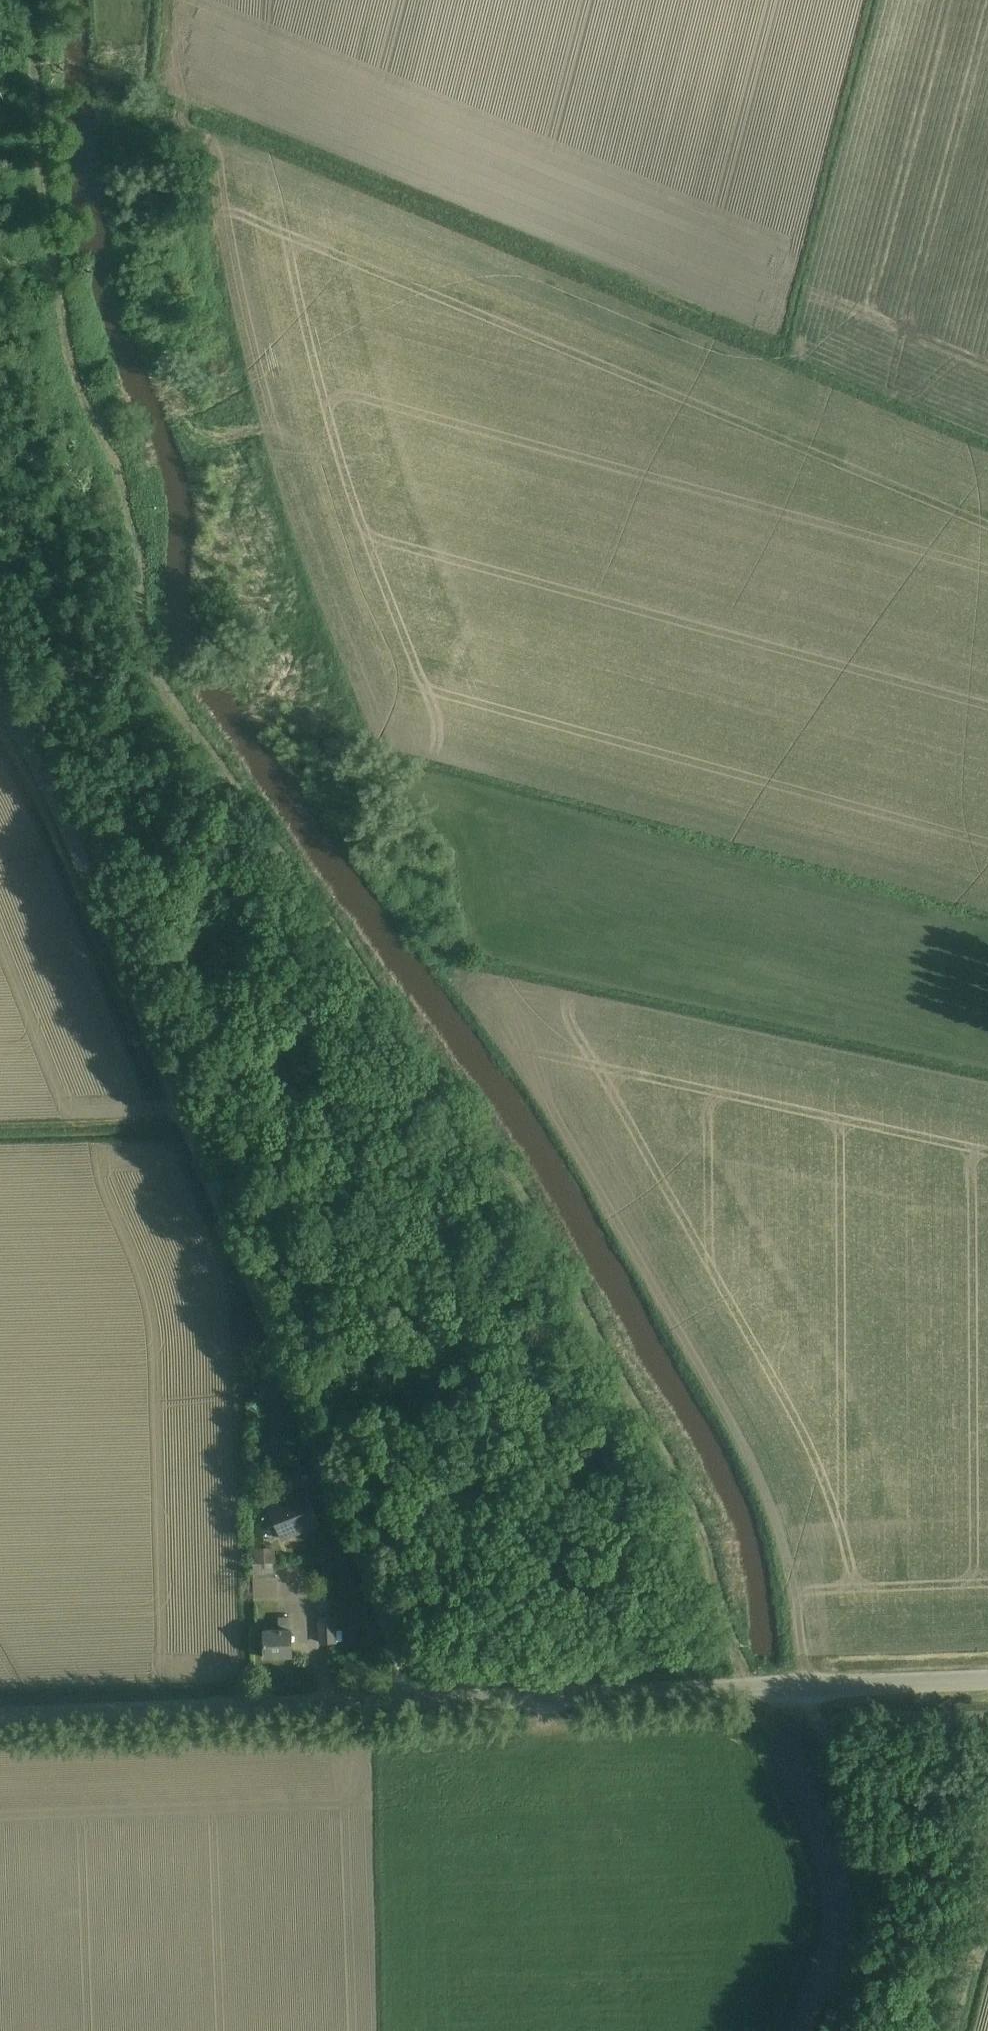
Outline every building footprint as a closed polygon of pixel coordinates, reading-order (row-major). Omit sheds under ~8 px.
[(319,1524),(306,1491),(269,1505),(283,1539),(319,1524)] [(252,1564),(252,1577),(253,1599),(276,1598),(274,1548),(254,1549),(255,1564),(252,1564)] [(350,1605),(335,1604),(334,1630),(359,1631),(360,1620),(350,1620),(350,1605)] [(263,1631),(264,1638),(264,1657),(292,1656),(291,1619),(276,1619),(277,1631),(263,1631)]
